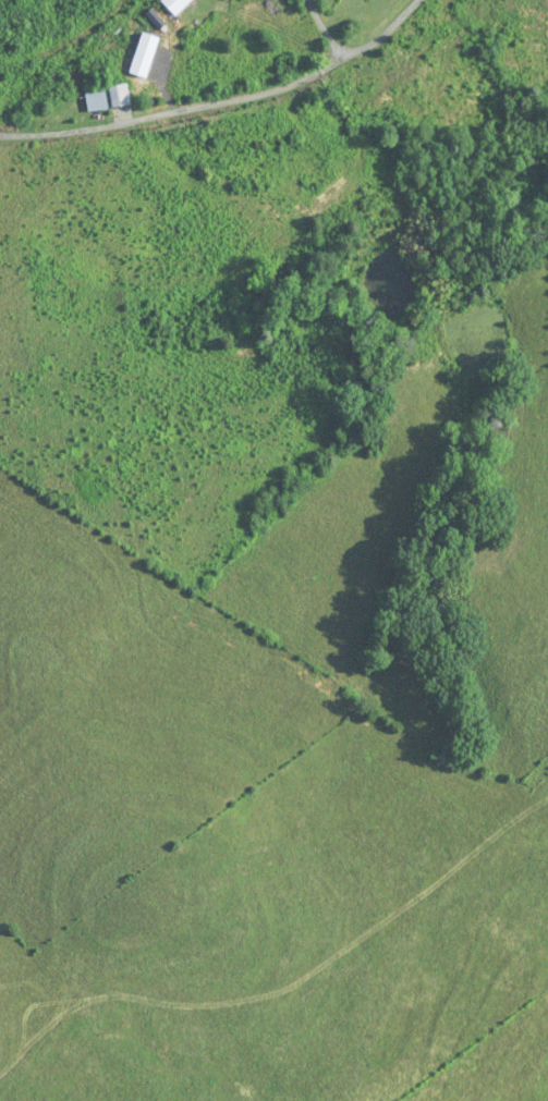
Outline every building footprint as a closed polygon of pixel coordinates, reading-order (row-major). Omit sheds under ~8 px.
[(109,87),(111,108),(130,107),(128,85),(109,87)] [(88,112),(107,110),(105,89),(85,92),(88,112)]
